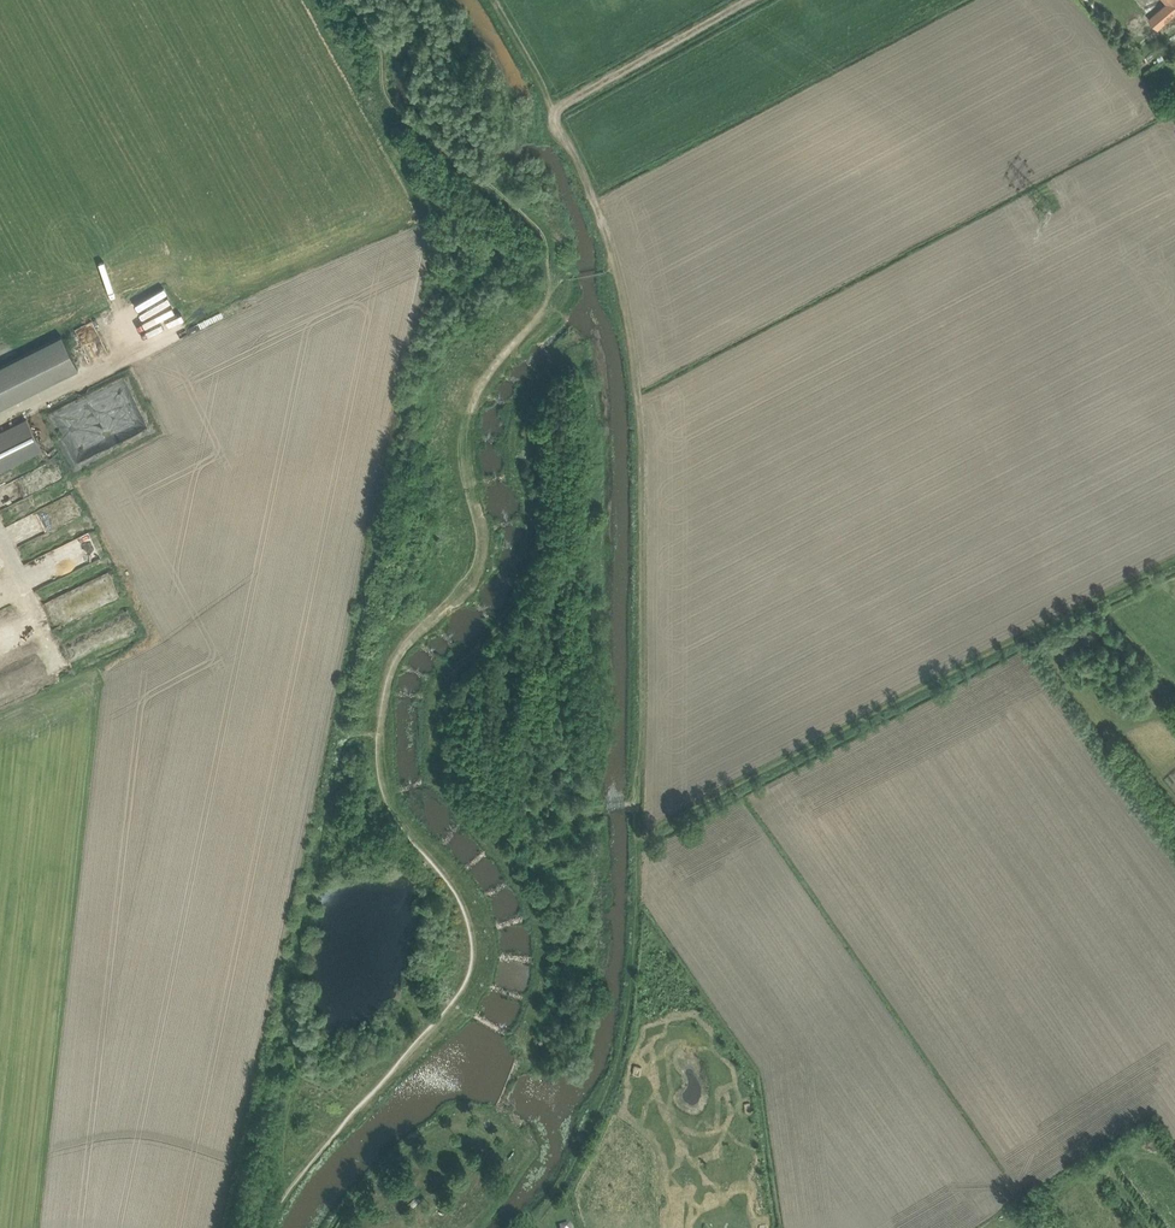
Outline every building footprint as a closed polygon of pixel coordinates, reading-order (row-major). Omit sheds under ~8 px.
[(1149,19),(1158,30),(1174,15),(1174,0),(1172,0),(1168,4),(1167,3),(1149,19)] [(79,369),(63,335),(0,363),(0,404),(79,369)] [(42,450),(25,417),(0,430),(0,471),(42,450)]
